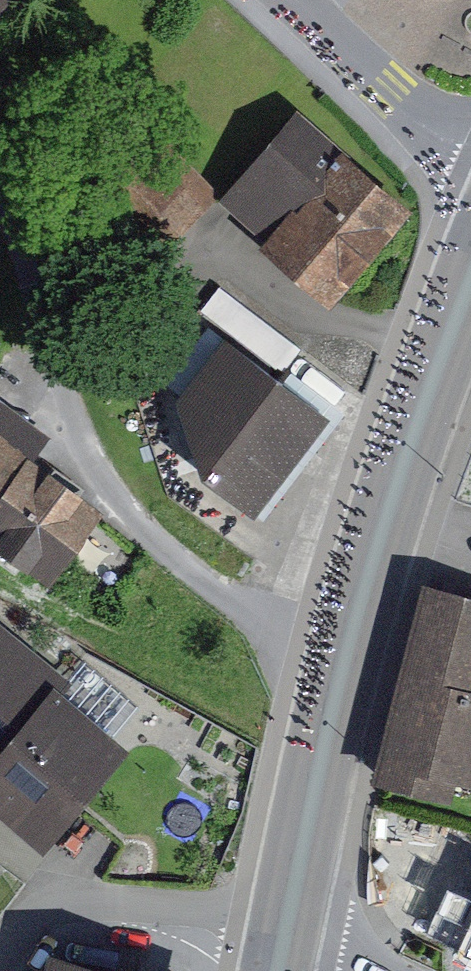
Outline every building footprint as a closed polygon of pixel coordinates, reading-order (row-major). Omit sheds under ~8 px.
[(415,219),(298,117),(227,198),(343,300),(415,219)] [(338,414),(243,333),(170,418),(265,499),(338,414)] [(0,432),(0,518),(40,459),(0,432)] [(386,779),(470,800),(470,600),(433,591),(386,779)] [(58,690),(70,674),(0,622),(0,802),(53,841),(127,741),(58,690)] [(50,945),(44,970),(170,970),(50,945)]
